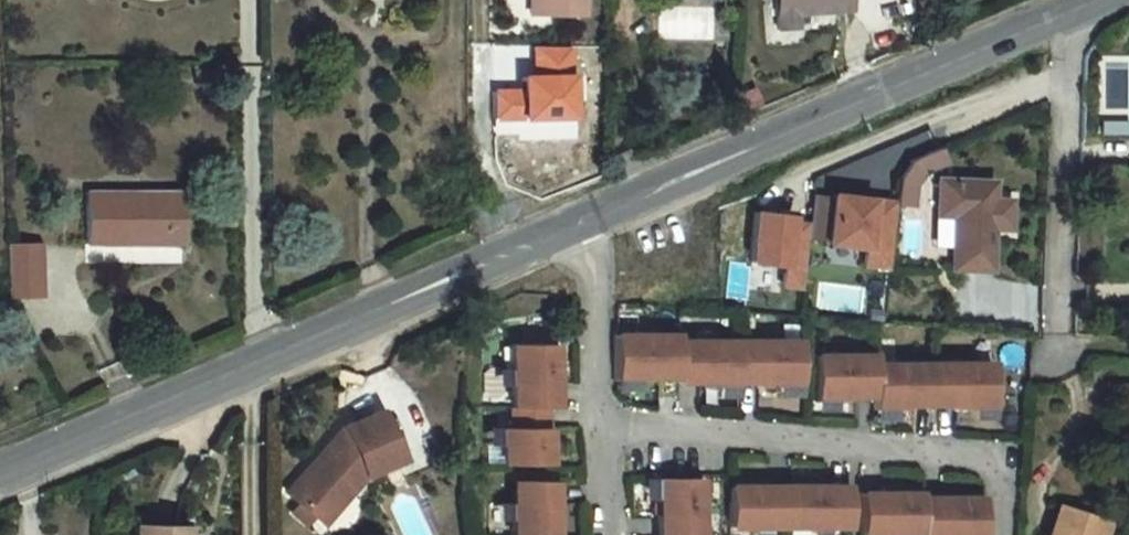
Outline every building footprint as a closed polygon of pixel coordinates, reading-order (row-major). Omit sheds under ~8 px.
[(549,15),(549,0),(541,0),(540,15),(549,15)] [(549,15),(589,15),(589,0),(549,0),(549,15)] [(785,46),(805,44),(804,31),(856,28),(854,0),(782,0),(785,46)] [(575,48),(536,49),(537,77),(530,77),(530,90),(499,90),(499,117),(531,117),(531,121),(582,120),(581,76),(575,76),(575,48)] [(892,203),(911,204),(913,165),(935,166),(937,139),(896,137),(892,203)] [(913,210),(909,240),(924,241),(928,214),(936,204),(961,193),(955,180),(924,192),(913,210)] [(1011,230),(1012,210),(954,208),(952,243),(970,244),(968,298),(1009,300),(1010,258),(1011,230)] [(102,273),(119,273),(118,258),(144,258),(143,273),(197,271),(198,218),(103,219),(102,273)] [(896,233),(833,230),(831,279),(869,281),(869,297),(893,298),(896,233)] [(1028,231),(1011,230),(1010,258),(1027,258),(1028,231)] [(794,247),(758,246),(756,273),(757,296),(790,298),(789,316),(808,317),(811,254),(793,254),(794,247)] [(119,273),(143,273),(144,258),(118,258),(119,273)] [(59,278),(26,278),(27,328),(60,327),(59,278)] [(852,312),(857,286),(818,280),(814,305),(852,312)] [(650,360),(628,360),(627,406),(651,406),(650,401),(664,401),(689,401),(689,366),(690,360),(669,360),(669,355),(650,355),(650,360)] [(712,366),(689,366),(689,401),(689,407),(716,407),(728,407),(728,413),(749,413),(749,407),(749,367),(730,367),(730,361),(711,361),(712,366)] [(770,367),(749,367),(749,407),(778,408),(787,408),(787,413),(811,414),(811,367),(789,367),(789,362),(770,362),(770,367)] [(569,369),(527,369),(527,393),(521,393),(521,409),(527,409),(527,432),(561,432),(568,432),(568,402),(569,369)] [(845,382),(826,382),(826,428),(846,429),(846,423),(859,423),(885,423),(886,391),(886,382),(864,382),(864,377),(845,377),(845,382)] [(904,391),(886,391),(885,423),(885,438),(905,438),(905,432),(925,432),(943,432),(944,392),(923,391),(923,386),(904,386),(904,391)] [(964,392),(944,392),(943,432),(969,432),(983,432),(982,438),(1003,438),(1004,392),(983,392),(984,386),(965,386),(964,392)] [(561,461),(561,432),(527,432),(527,452),(512,452),(511,468),(517,468),(516,488),(560,488),(561,461)] [(296,517),(307,526),(317,534),(328,534),(352,507),(361,514),(375,498),(411,484),(390,434),(355,448),(296,517)] [(665,503),(665,524),(670,524),(670,534),(716,534),(716,524),(710,524),(711,504),(665,503)] [(571,527),(566,527),(566,506),(531,505),(531,526),(526,526),(520,526),(520,534),(571,534),(571,527)] [(740,512),(739,534),(799,534),(799,512),(778,512),(778,507),(769,507),(757,506),(757,512),(740,512)] [(328,534),(343,534),(361,514),(352,507),(328,534)] [(799,512),(799,534),(858,534),(858,513),(837,513),(837,507),(827,507),(816,507),(817,512),(799,512)] [(1065,514),(1056,534),(1112,534),(1113,532),(1065,514)] [(870,520),(869,534),(930,534),(930,525),(930,520),(912,520),(912,515),(903,515),(891,515),(891,520),(870,520)] [(930,525),(930,534),(991,534),(991,525),(958,525),(930,525)] [(307,526),(299,534),(317,534),(307,526)]
